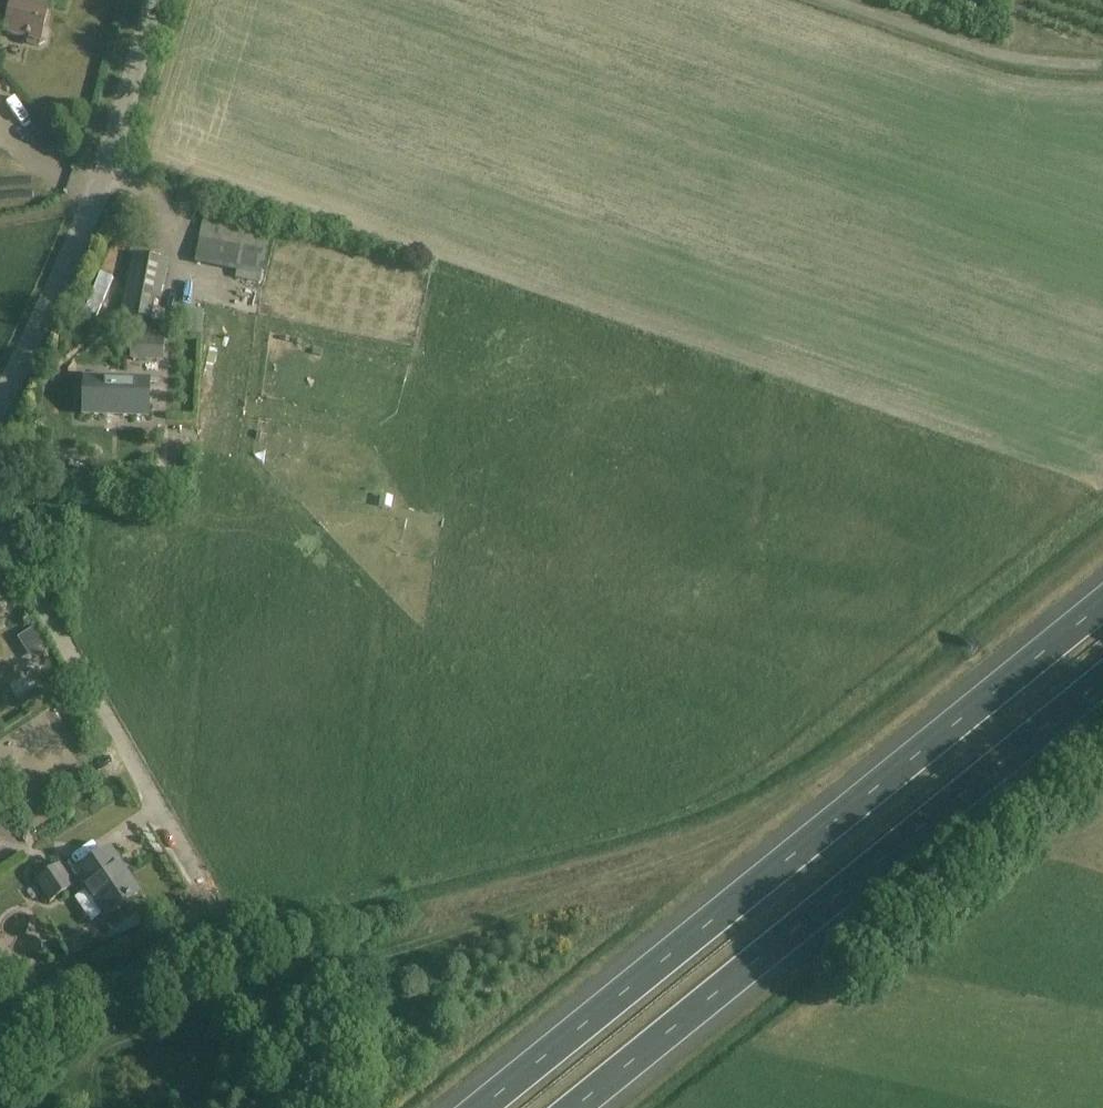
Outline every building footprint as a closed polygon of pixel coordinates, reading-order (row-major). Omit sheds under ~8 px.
[(0,5),(0,7),(0,15),(9,17),(6,32),(24,37),(28,43),(40,46),(45,43),(48,32),(45,26),(49,10),(25,4),(26,0),(0,0),(0,5)] [(270,234),(203,221),(195,263),(236,271),(236,278),(260,283),(270,234)] [(167,265),(133,258),(126,293),(123,313),(152,319),(155,299),(161,300),(167,265)] [(165,337),(132,335),(131,359),(164,360),(165,337)] [(151,380),(85,378),(84,415),(149,417),(151,380)] [(138,895),(110,852),(78,873),(106,916),(127,902),(127,903),(133,900),(132,899),(138,895)] [(75,886),(60,864),(35,880),(50,902),(75,886)]
